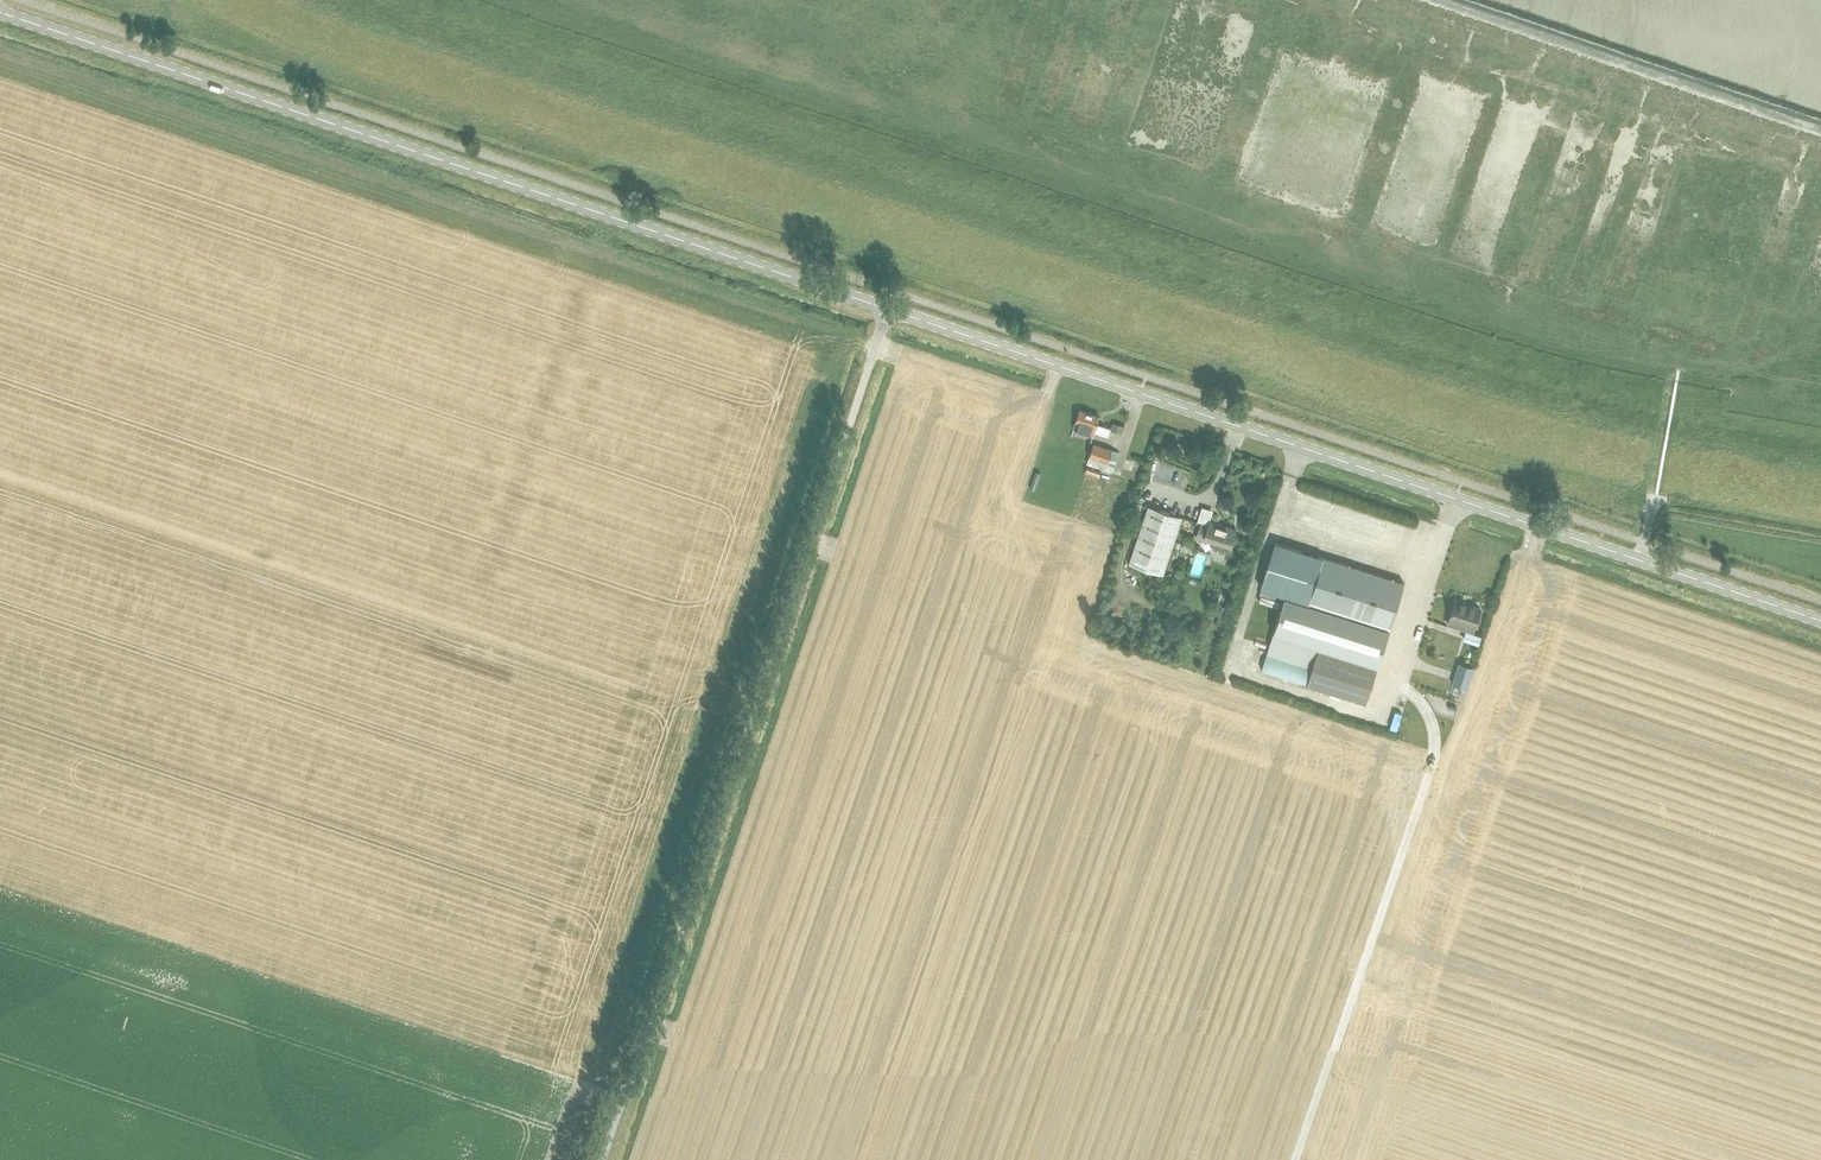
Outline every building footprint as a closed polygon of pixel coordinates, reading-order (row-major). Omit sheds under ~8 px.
[(1096,424),(1099,416),(1078,409),(1072,427),(1093,434),(1094,431),(1107,435),(1109,428),(1096,424)] [(1111,421),(1109,428),(1121,432),(1124,425),(1111,421)] [(1118,451),(1093,443),(1085,465),(1090,467),(1090,464),(1111,471),(1118,451)] [(1086,466),(1084,471),(1098,476),(1099,471),(1086,466)] [(1034,470),(1029,487),(1034,489),(1039,472),(1034,470)] [(1162,574),(1181,517),(1147,505),(1128,562),(1162,574)] [(1228,552),(1235,529),(1208,520),(1206,525),(1199,523),(1195,537),(1203,540),(1203,537),(1213,540),(1211,546),(1228,552)] [(1274,541),(1259,588),(1284,596),(1303,603),(1307,604),(1322,557),(1274,541)] [(1324,560),(1309,605),(1389,630),(1401,585),(1324,560)] [(1283,599),(1271,636),(1376,669),(1387,632),(1283,599)] [(1465,601),(1455,599),(1449,618),(1463,623),(1461,628),(1472,630),(1479,608),(1464,603),(1465,601)] [(1216,617),(1214,624),(1220,626),(1222,619),(1216,617)] [(1477,643),(1479,636),(1464,631),(1462,639),(1477,643)] [(1271,637),(1262,668),(1304,683),(1314,652),(1271,637)] [(1316,651),(1306,683),(1362,701),(1373,670),(1316,651)] [(1463,660),(1457,681),(1471,686),(1478,664),(1463,660)]
